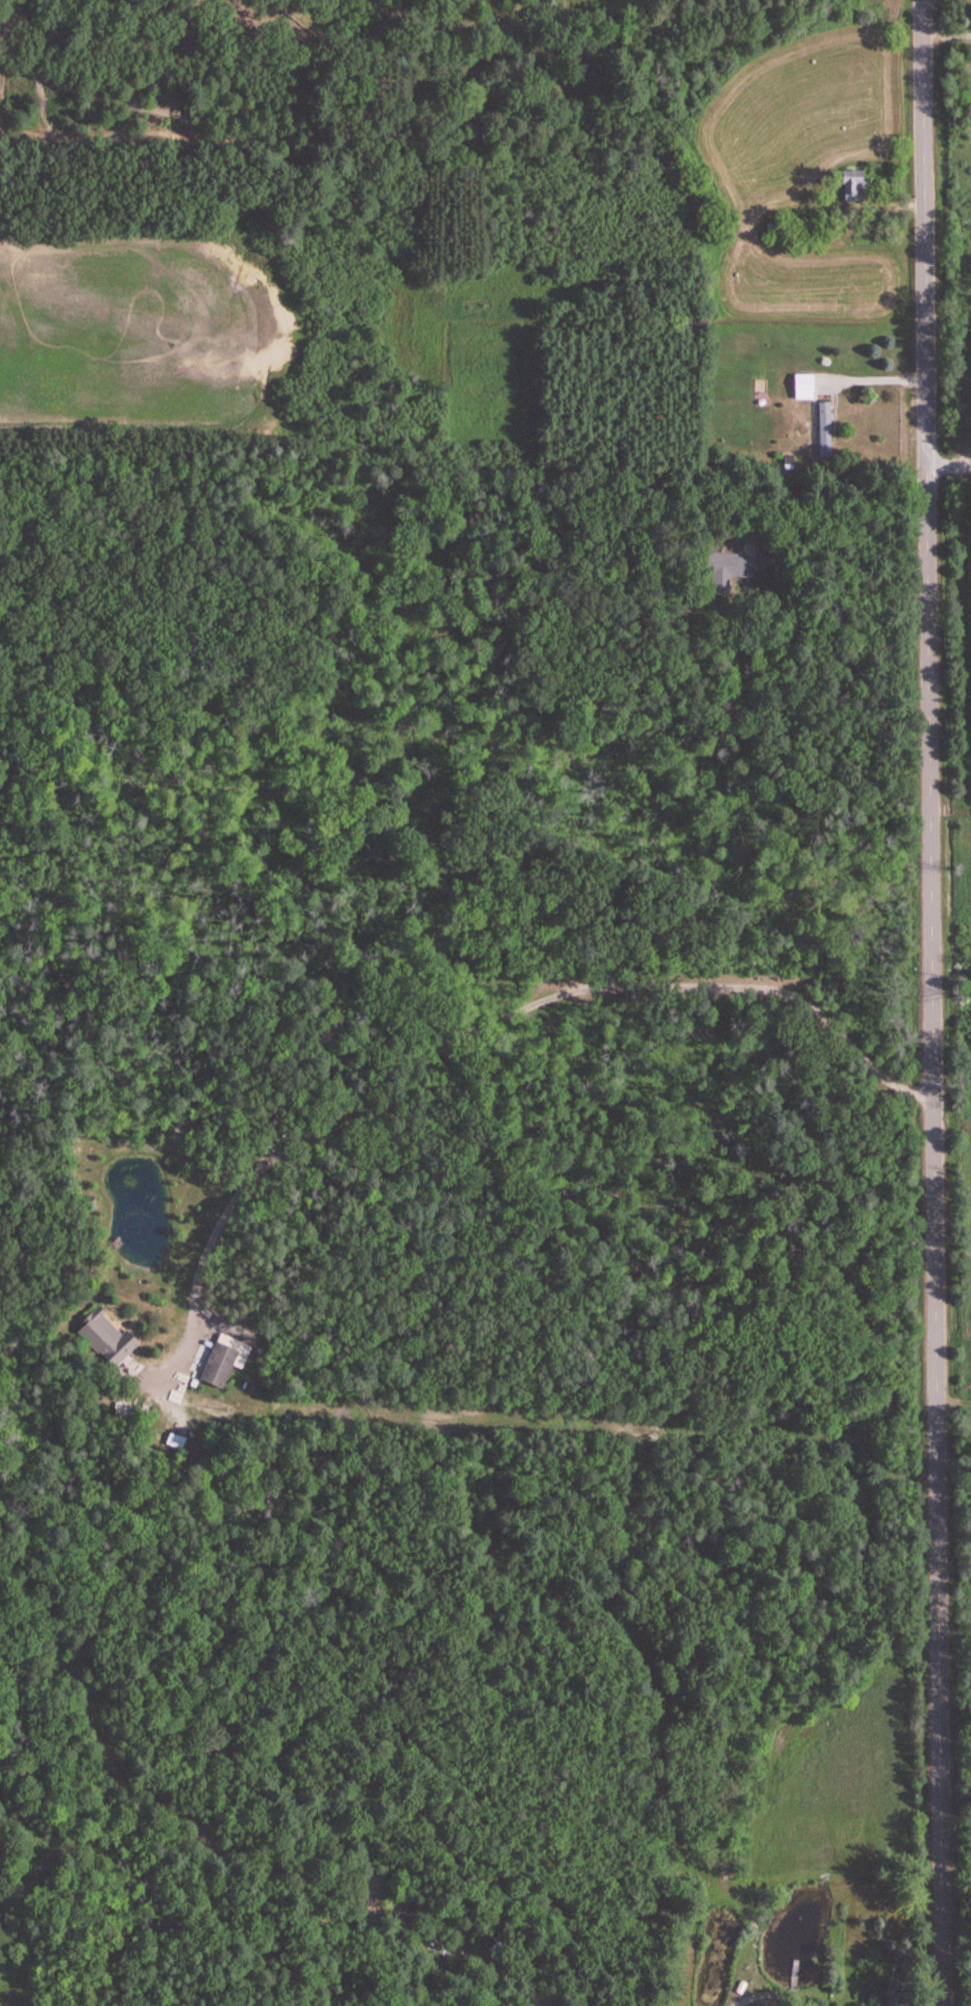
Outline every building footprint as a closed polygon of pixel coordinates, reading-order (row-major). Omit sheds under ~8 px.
[(838,200),(859,200),(859,170),(838,170),(838,200)] [(810,373),(791,373),(791,400),(810,400),(810,373)] [(829,402),(812,402),(812,457),(829,457),(829,402)] [(135,1346),(96,1304),(69,1330),(108,1371),(135,1346)] [(239,1370),(248,1346),(214,1334),(197,1382),(221,1390),(229,1366),(239,1370)]
